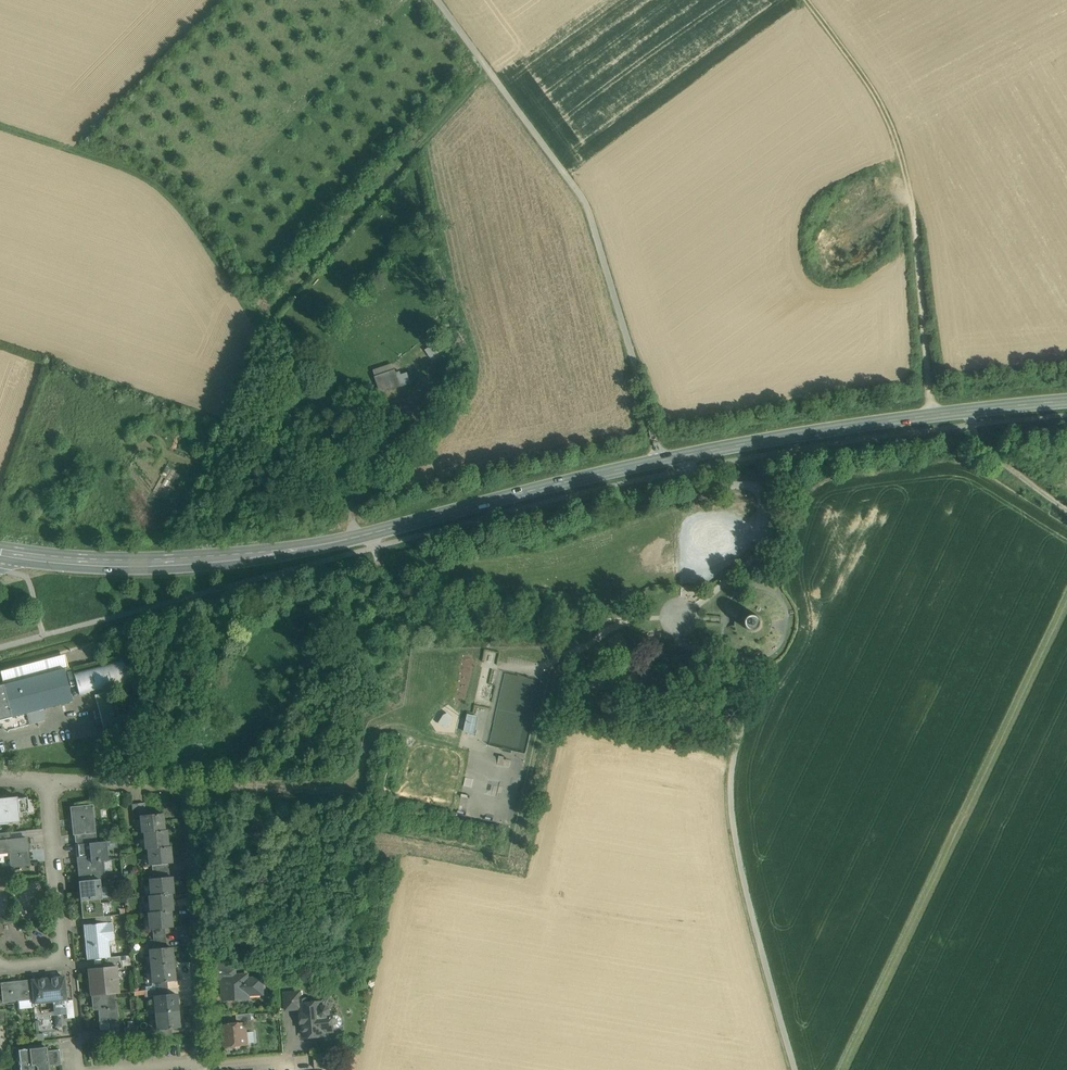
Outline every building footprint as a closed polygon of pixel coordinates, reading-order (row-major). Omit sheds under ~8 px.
[(441,341),(427,351),(431,357),(446,348),(441,341)] [(375,377),(380,393),(400,386),(397,377),(395,371),(375,377)] [(397,377),(400,386),(411,382),(408,373),(397,377)] [(748,642),(755,643),(762,641),(768,636),(772,630),(773,622),(771,615),(766,609),(760,605),(752,604),(745,606),(739,611),(736,616),(736,617),(735,621),(735,625),(737,632),(741,638),(748,642)] [(62,656),(1,672),(4,684),(18,681),(64,669),(65,669),(62,656)] [(122,660),(73,673),(79,695),(128,682),(122,660)] [(64,669),(18,681),(27,713),(43,709),(72,701),(64,669)] [(4,684),(2,685),(11,718),(26,714),(27,713),(18,681),(4,684)] [(0,686),(0,725),(3,724),(12,722),(11,718),(2,685),(0,686)] [(108,692),(95,695),(105,734),(118,731),(109,699),(110,699),(108,692)] [(27,713),(26,714),(29,725),(44,720),(46,718),(43,709),(27,713)] [(26,714),(11,718),(12,722),(3,724),(4,727),(8,730),(29,725),(26,714)] [(468,714),(465,730),(476,732),(480,716),(468,714)] [(27,797),(16,798),(18,813),(28,812),(27,797)] [(0,800),(0,823),(18,821),(18,813),(16,798),(0,800)] [(91,806),(71,808),(74,835),(75,835),(94,833),(91,806)] [(146,815),(140,816),(142,833),(144,833),(164,831),(164,830),(162,814),(146,815)] [(164,831),(144,833),(146,849),(148,849),(167,847),(167,846),(166,830),(164,830),(164,831)] [(0,833),(0,841),(11,840),(10,832),(0,833)] [(94,833),(75,835),(76,845),(88,844),(96,843),(94,833)] [(0,841),(0,853),(9,852),(11,867),(29,865),(26,838),(11,840),(0,841)] [(96,843),(88,844),(90,856),(78,857),(76,857),(79,882),(100,880),(105,879),(103,861),(108,861),(106,842),(96,843)] [(88,844),(76,845),(78,857),(90,856),(88,844)] [(167,847),(148,849),(150,866),(168,864),(171,863),(169,846),(167,846),(167,847)] [(168,864),(152,866),(152,872),(169,870),(168,864)] [(169,870),(152,872),(153,878),(169,877),(169,870)] [(153,878),(149,879),(151,895),(151,896),(170,894),(171,894),(173,894),(171,877),(169,877),(153,878)] [(100,880),(79,882),(81,901),(100,899),(101,899),(100,880)] [(170,894),(151,896),(151,895),(149,896),(151,912),(170,911),(172,911),(171,894),(170,894)] [(100,904),(100,899),(81,901),(82,919),(95,917),(103,917),(103,916),(102,903),(100,904)] [(170,911),(151,912),(149,912),(150,930),(164,928),(172,927),(170,911)] [(103,917),(95,917),(96,925),(111,923),(110,916),(103,916),(103,917)] [(96,925),(84,926),(87,960),(104,958),(110,957),(108,940),(104,941),(103,935),(112,934),(111,923),(96,925)] [(154,949),(150,949),(151,966),(173,964),(171,947),(166,948),(154,949)] [(110,957),(104,958),(105,967),(115,966),(116,969),(121,969),(120,956),(110,957)] [(236,968),(213,961),(214,979),(223,979),(223,977),(236,976),(236,968)] [(173,964),(151,966),(153,983),(167,982),(175,981),(173,964)] [(105,967),(88,969),(91,996),(115,994),(118,993),(116,969),(115,966),(105,967)] [(236,976),(223,977),(223,979),(224,999),(248,998),(248,994),(263,994),(262,979),(248,979),(247,975),(236,976)] [(62,977),(31,981),(31,980),(30,980),(33,1004),(34,1004),(33,1002),(53,1000),(54,1009),(65,1008),(66,1014),(67,1014),(63,976),(62,976),(62,977)] [(30,981),(1,984),(3,1002),(32,999),(30,980),(30,981)] [(301,991),(284,993),(286,1010),(301,1009),(301,1004),(308,1003),(308,998),(302,999),(301,991)] [(115,994),(91,996),(92,1005),(97,1005),(99,1019),(98,1019),(99,1024),(108,1023),(118,1022),(115,994)] [(176,994),(154,996),(156,1013),(178,1011),(176,994)] [(308,1003),(301,1004),(301,1009),(302,1015),(303,1016),(304,1022),(303,1024),(304,1035),(307,1038),(324,1036),(324,1032),(326,1030),(332,1029),(333,1031),(334,1030),(334,1028),(339,1028),(342,1024),(342,1018),(338,1015),(332,1016),(332,1013),(330,1013),(330,1009),(326,1006),(322,1007),(321,1001),(308,1003)] [(178,1011),(156,1013),(157,1030),(171,1029),(179,1028),(178,1011)] [(246,1023),(223,1025),(225,1047),(235,1046),(237,1048),(240,1048),(241,1046),(248,1045),(246,1023)] [(18,1050),(19,1057),(20,1056),(20,1061),(18,1061),(18,1065),(19,1065),(20,1069),(48,1069),(48,1066),(46,1051),(46,1047),(18,1050)] [(59,1050),(46,1051),(48,1066),(61,1065),(59,1050)] [(328,1053),(314,1055),(315,1069),(329,1067),(328,1053)]
